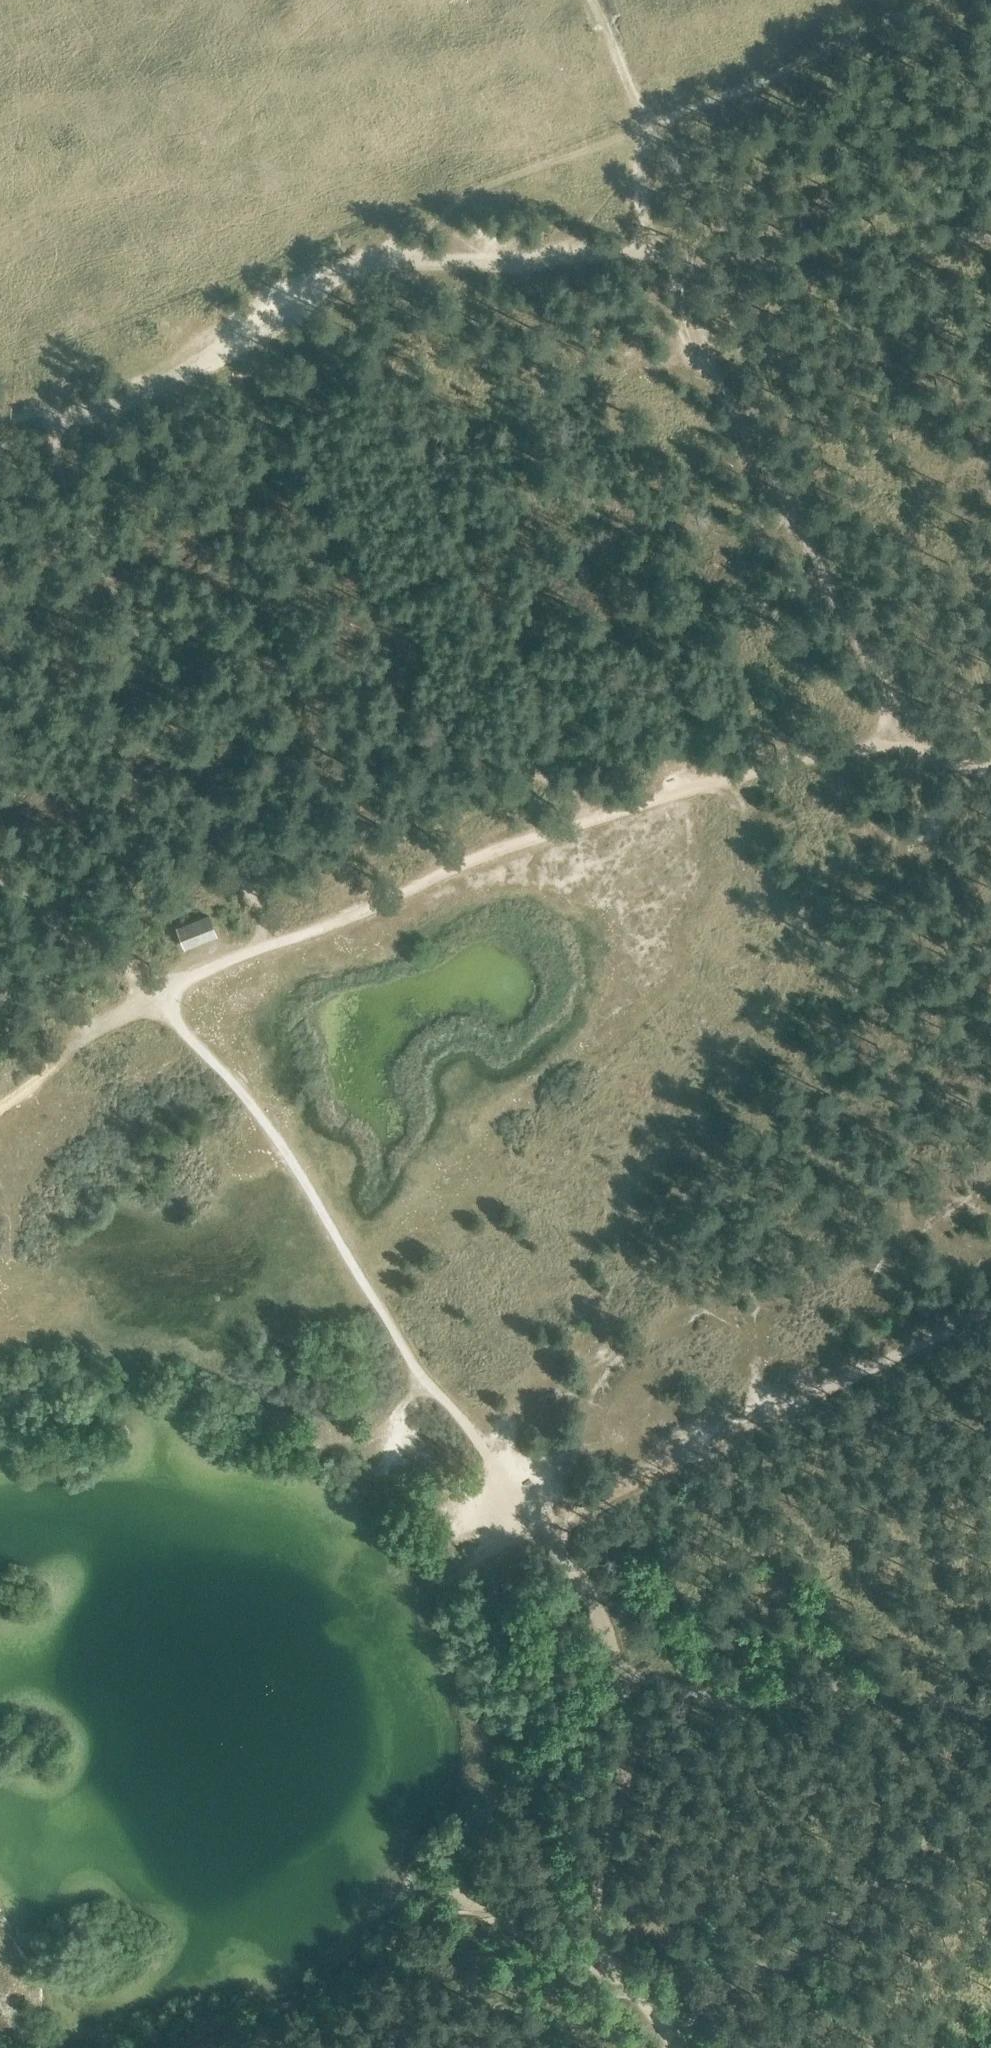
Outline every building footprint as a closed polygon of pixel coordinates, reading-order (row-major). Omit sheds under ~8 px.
[(178,925),(185,946),(219,933),(211,913),(178,925)]
